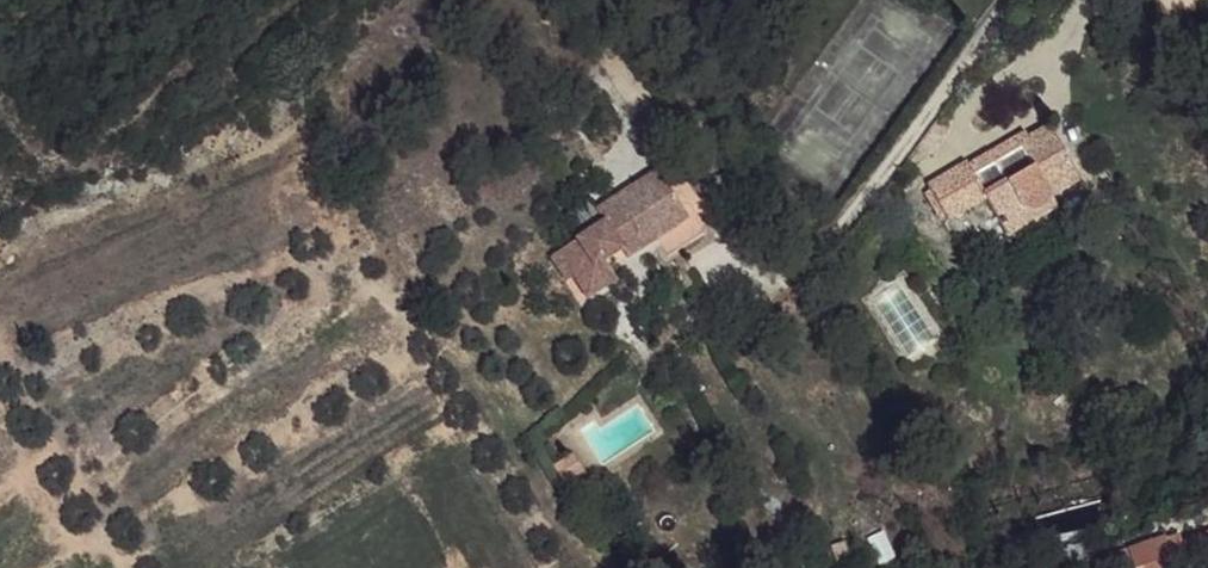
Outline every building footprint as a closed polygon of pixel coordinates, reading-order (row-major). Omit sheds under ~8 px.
[(1046,226),(1009,175),(958,211),(952,201),(934,215),(928,209),(894,237),(912,264),(917,271),(950,245),(980,287),(1027,259),(1022,242),(1046,226)] [(686,233),(657,183),(647,194),(674,244),(686,233)] [(695,187),(677,194),(686,233),(674,244),(656,257),(665,272),(699,257),(705,228),(699,202),(695,187)] [(591,244),(546,270),(563,298),(575,317),(605,300),(594,283),(609,274),(615,283),(656,257),(674,244),(647,194),(586,229),(591,244)] [(1126,554),(1132,567),(1201,567),(1207,566),(1207,531),(1164,546),(1160,541),(1126,554)]
